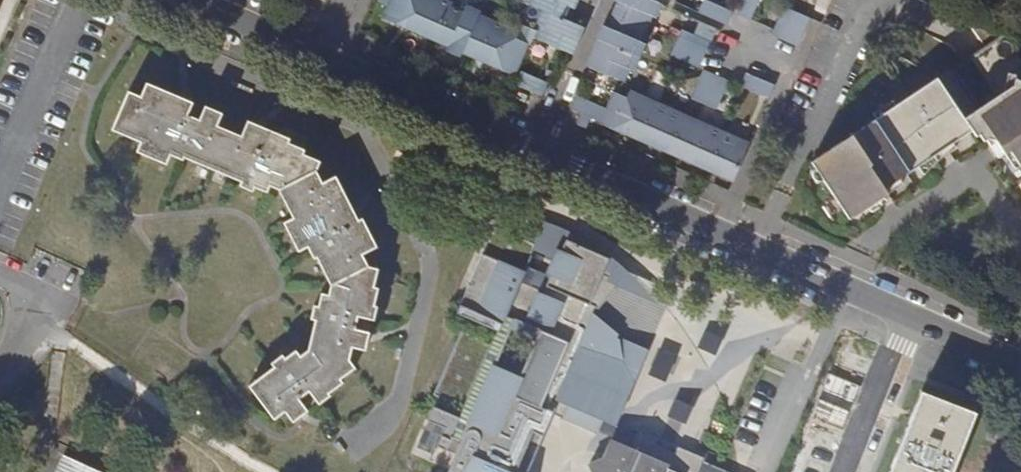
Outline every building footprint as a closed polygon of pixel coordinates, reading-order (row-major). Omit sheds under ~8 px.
[(410,27),(422,0),(390,0),(382,20),(409,30),(410,27)] [(410,27),(427,34),(429,31),(439,34),(452,3),(444,0),(422,0),(410,27)] [(528,4),(547,13),(564,20),(570,6),(565,4),(567,0),(530,0),(528,4)] [(612,15),(647,29),(658,3),(651,0),(624,0),(622,3),(618,2),(612,15)] [(727,25),(732,12),(705,0),(699,14),(727,25)] [(738,13),(751,19),(759,0),(744,0),(738,13)] [(463,49),(477,17),(480,11),(467,5),(466,9),(452,3),(439,34),(446,37),(444,41),(449,43),(447,48),(461,54),(463,49)] [(772,36),(785,41),(796,13),(783,7),(772,36)] [(573,25),(564,20),(547,13),(536,37),(536,40),(570,54),(578,37),(570,33),(573,25)] [(796,13),(785,41),(797,46),(810,18),(796,13)] [(606,43),(610,45),(636,56),(640,58),(645,44),(641,43),(647,29),(612,15),(606,29),(611,32),(606,43)] [(491,57),(505,26),(491,19),(489,23),(477,17),(463,49),(481,58),(483,53),(491,57)] [(505,26),(491,57),(488,65),(516,77),(529,44),(516,38),(519,32),(505,26)] [(676,42),(703,54),(709,41),(682,29),(676,42)] [(698,67),(703,54),(676,42),(671,56),(698,67)] [(636,56),(610,45),(607,54),(598,50),(590,69),(625,84),(636,56)] [(691,98),(703,104),(716,75),(703,70),(691,98)] [(515,86),(543,98),(550,84),(521,72),(515,86)] [(775,84),(746,73),(741,87),(769,99),(775,84)] [(716,75),(703,104),(717,109),(729,81),(716,75)] [(1014,81),(1006,80),(1005,86),(955,119),(965,133),(962,135),(967,142),(972,139),(978,147),(984,144),(992,145),(997,142),(1020,177),(1020,75),(1014,81)] [(955,119),(928,80),(806,164),(808,168),(806,171),(806,177),(808,181),(814,184),(819,185),(840,218),(962,135),(965,133),(955,119)] [(365,333),(358,331),(361,320),(369,321),(372,307),(369,307),(373,289),(369,288),(373,269),(363,267),(357,255),(372,247),(357,218),(353,221),(331,177),(318,183),(311,171),(315,161),(298,154),(300,149),(284,142),(285,139),(243,121),(237,135),(213,125),(218,113),(201,106),(200,108),(142,82),(136,96),(124,90),(107,129),(137,142),(132,152),(161,165),(164,158),(165,155),(178,160),(179,158),(236,182),(234,187),(246,193),(248,189),(261,194),(264,187),(273,192),(286,219),(277,223),(292,253),(301,248),(307,261),(310,259),(324,287),(322,295),(314,293),(311,306),(307,305),(304,319),(308,321),(301,352),(298,353),(293,348),(283,355),(280,352),(268,362),(271,365),(247,385),(274,419),(284,411),(292,422),(304,412),(300,407),(309,400),(314,407),(326,398),(324,395),(337,384),(335,381),(351,368),(344,360),(347,348),(360,351),(365,333)] [(628,132),(642,100),(644,96),(631,91),(628,99),(613,93),(600,124),(627,136),(628,132)] [(591,118),(598,121),(604,107),(578,97),(573,110),(583,114),(591,118)] [(657,140),(670,108),(657,102),(655,106),(642,100),(628,132),(647,141),(649,136),(657,140)] [(663,148),(681,155),(695,123),(682,118),(683,114),(670,108),(657,140),(665,143),(663,148)] [(586,130),(591,118),(583,114),(578,126),(586,130)] [(709,162),(723,131),(710,125),(708,129),(695,123),(681,155),(699,162),(701,158),(709,162)] [(736,137),(723,131),(709,162),(719,166),(717,171),(734,179),(748,147),(734,141),(736,137)] [(609,259),(579,245),(577,248),(575,247),(576,244),(566,240),(550,276),(527,266),(536,245),(494,226),(483,252),(484,252),(483,254),(482,254),(469,282),(471,283),(470,285),(469,285),(456,313),(496,331),(491,343),(461,330),(433,395),(462,408),(458,417),(434,406),(427,421),(445,428),(436,446),(445,451),(452,437),(461,441),(448,471),(516,471),(533,432),(543,437),(553,414),(598,431),(602,420),(615,425),(622,409),(620,402),(627,399),(648,350),(619,337),(618,339),(616,338),(618,335),(592,314),(595,307),(598,309),(625,277),(608,263),(609,259)] [(916,392),(884,471),(945,471),(969,412),(916,392)] [(682,429),(692,403),(678,398),(668,424),(682,429)] [(611,440),(602,458),(589,464),(592,471),(698,471),(703,458),(678,447),(672,453),(656,445),(658,438),(638,430),(630,448),(611,440)] [(58,456),(51,471),(93,471),(58,456)]
